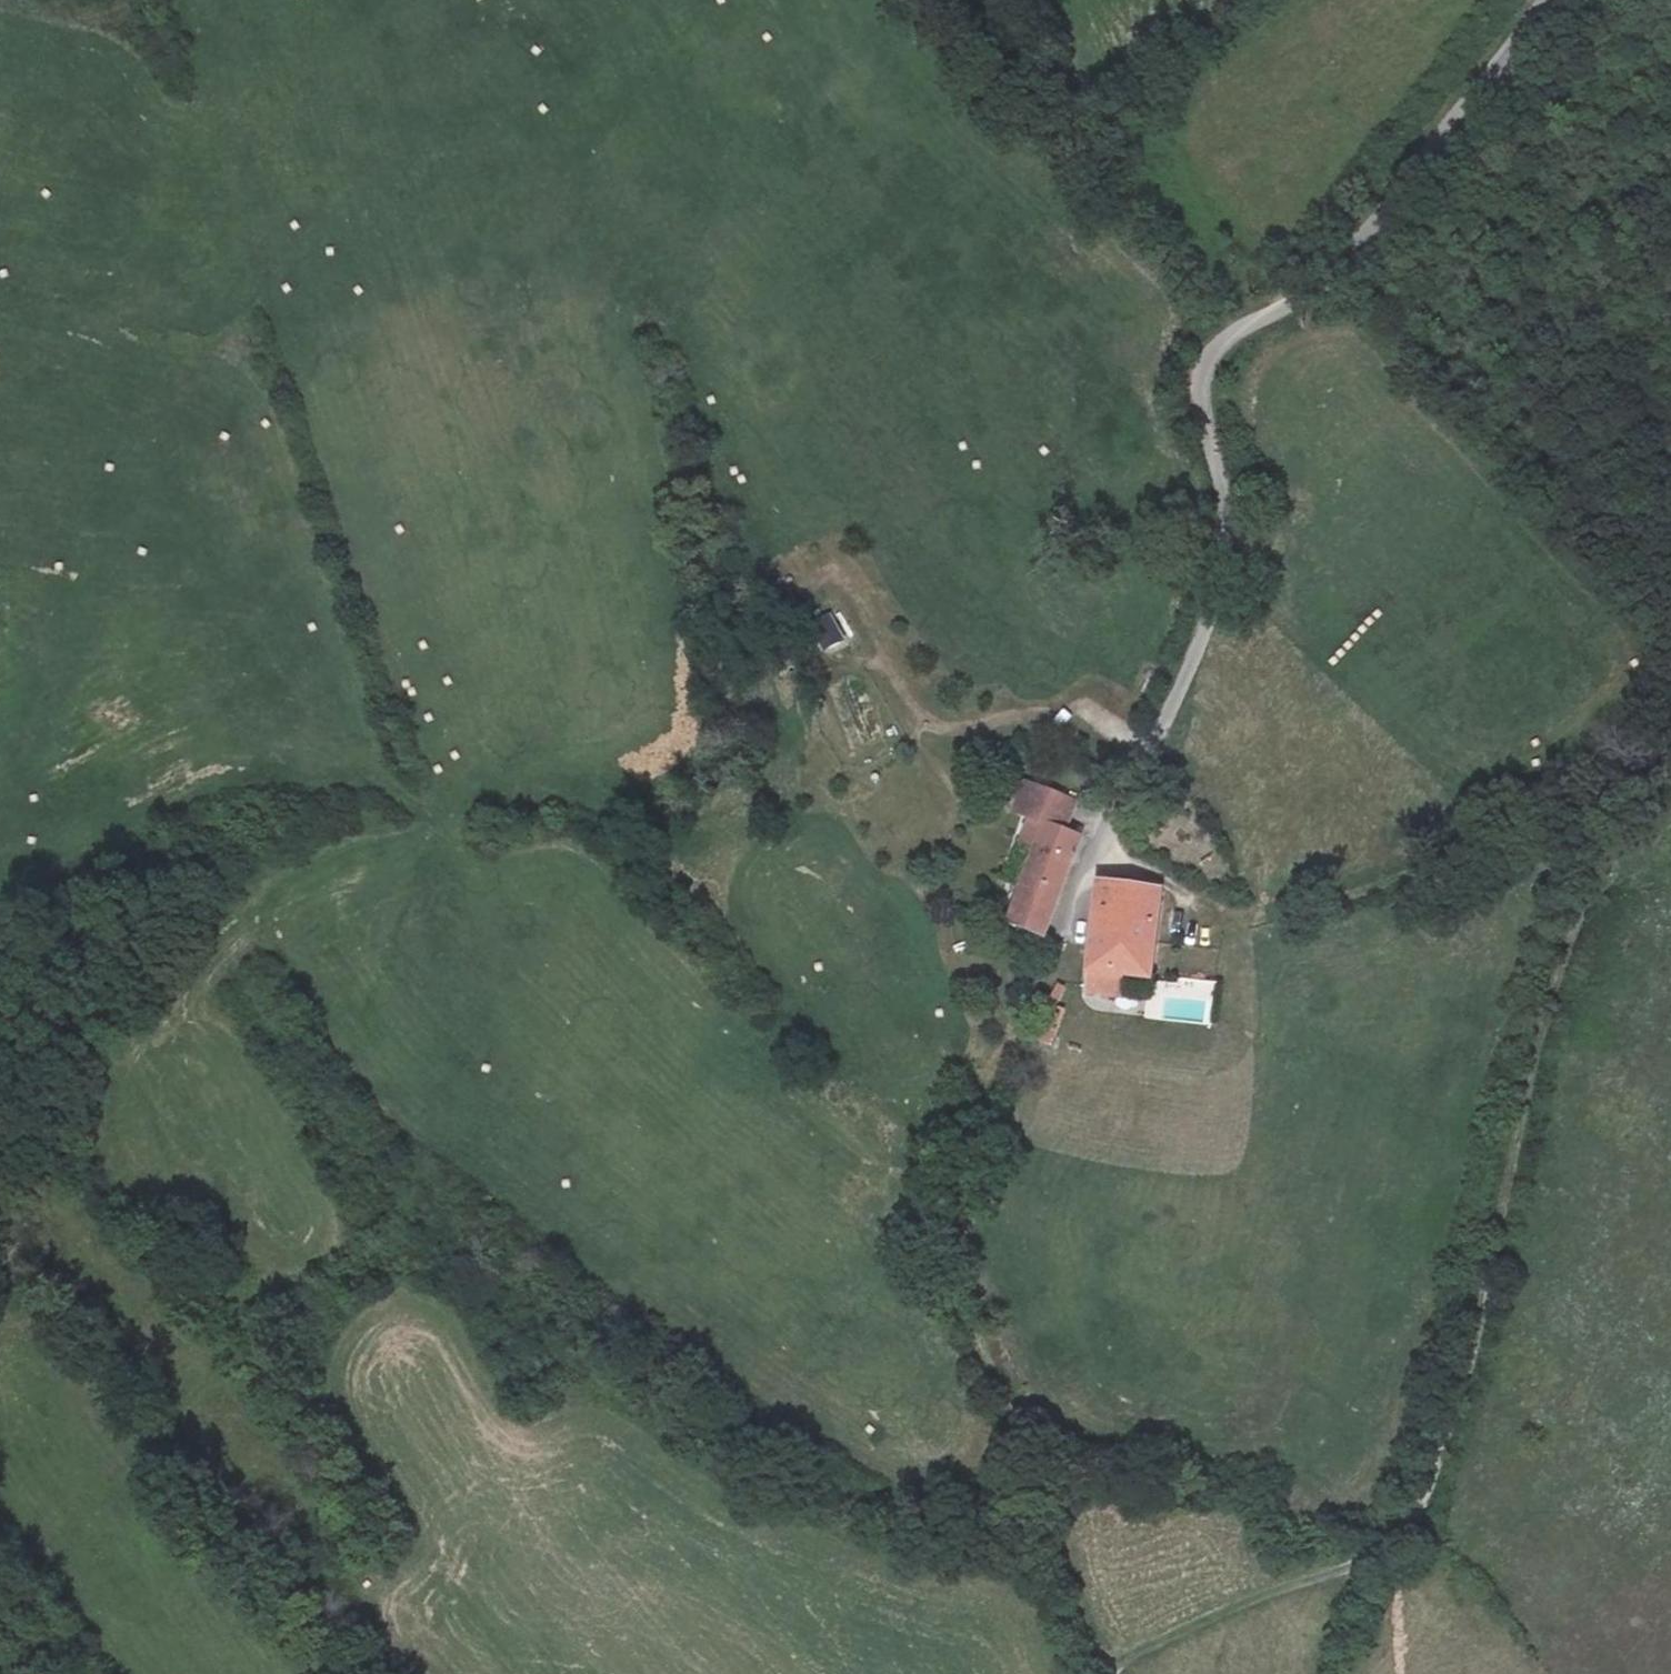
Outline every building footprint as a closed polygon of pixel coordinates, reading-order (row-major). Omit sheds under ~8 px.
[(807,626),(820,652),(846,640),(833,613),(807,626)] [(1001,948),(1035,960),(1059,882),(1027,871),(1029,861),(1013,855),(997,904),(1012,909),(1001,948)] [(1087,906),(1080,1010),(1110,1012),(1112,997),(1141,999),(1147,910),(1087,906)]
